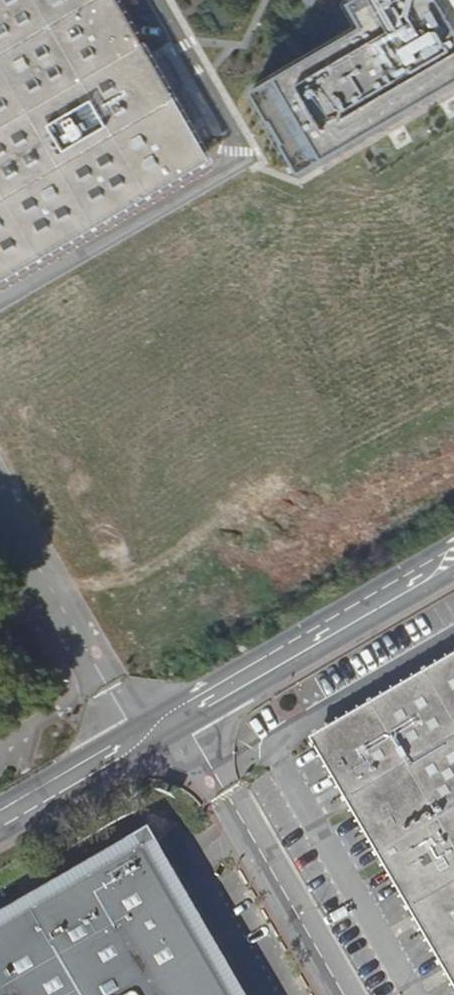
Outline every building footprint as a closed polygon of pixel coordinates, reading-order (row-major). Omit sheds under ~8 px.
[(203,157),(192,137),(163,88),(149,64),(112,0),(0,0),(0,277),(203,157)] [(351,0),(364,24),(253,90),(302,173),(453,84),(453,0),(352,0),(351,0)] [(320,743),(453,967),(453,668),(320,743)] [(153,838),(0,925),(0,994),(243,994),(153,838)]
